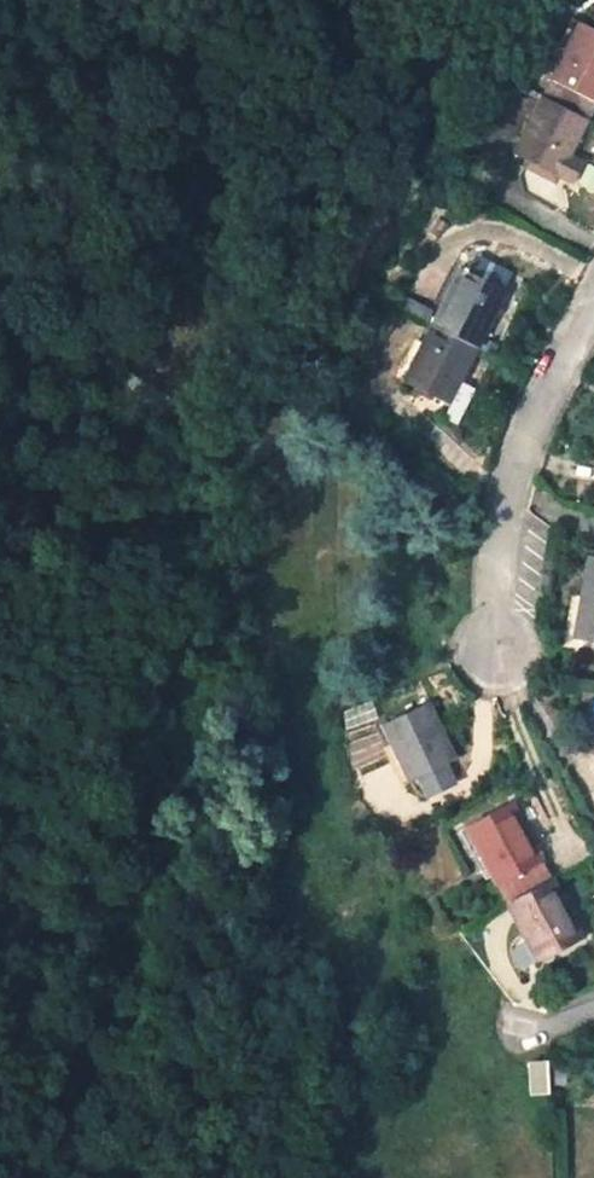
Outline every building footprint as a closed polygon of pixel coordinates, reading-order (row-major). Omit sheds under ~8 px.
[(579,22),(543,94),(588,118),(593,105),(593,29),(579,22)] [(514,151),(573,181),(583,161),(569,154),(588,118),(543,94),(514,151)] [(477,347),(505,291),(459,267),(431,324),(477,347)] [(404,377),(451,400),(477,347),(431,324),(404,377)] [(590,558),(574,636),(593,640),(593,558),(590,558)] [(456,758),(429,704),(382,726),(408,780),(456,758)] [(523,825),(511,802),(467,827),(508,904),(554,880),(528,834),(523,836),(518,828),(523,825)] [(528,834),(523,825),(518,828),(523,836),(528,834)] [(539,961),(583,936),(554,880),(508,904),(539,961)] [(547,1092),(545,1063),(530,1063),(531,1092),(547,1092)]
